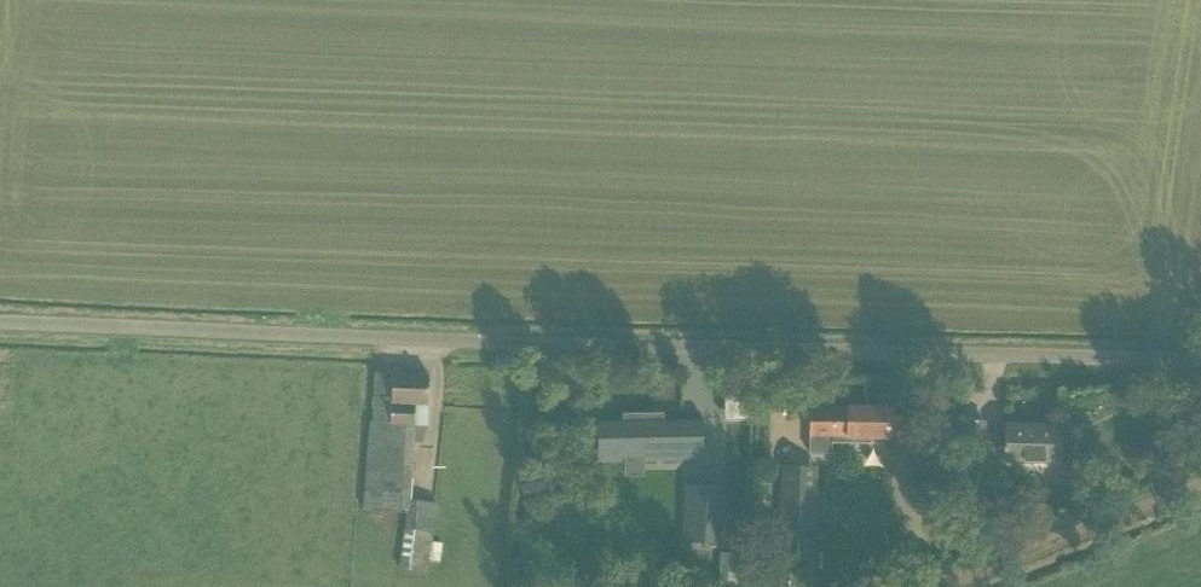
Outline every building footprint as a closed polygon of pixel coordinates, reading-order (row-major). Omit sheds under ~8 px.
[(370,422),(362,511),(368,511),(368,515),(380,516),(381,511),(406,513),(398,569),(426,573),(428,563),(440,565),(443,543),(431,542),(437,503),(411,499),(414,442),(423,443),(426,429),(429,376),(376,373),(374,423),(370,422)] [(892,439),(892,409),(811,407),(810,453),(832,454),(833,443),(872,444),(872,439),(892,439)] [(703,455),(702,420),(597,422),(598,457),(703,455)] [(954,426),(955,486),(955,504),(985,503),(985,485),(984,426),(954,426)] [(1002,447),(1002,453),(1002,461),(1059,463),(1060,428),(1005,426),(1004,447),(1002,447)] [(814,539),(816,467),(783,466),(780,538),(814,539)] [(721,543),(722,489),(687,489),(686,542),(721,543)]
